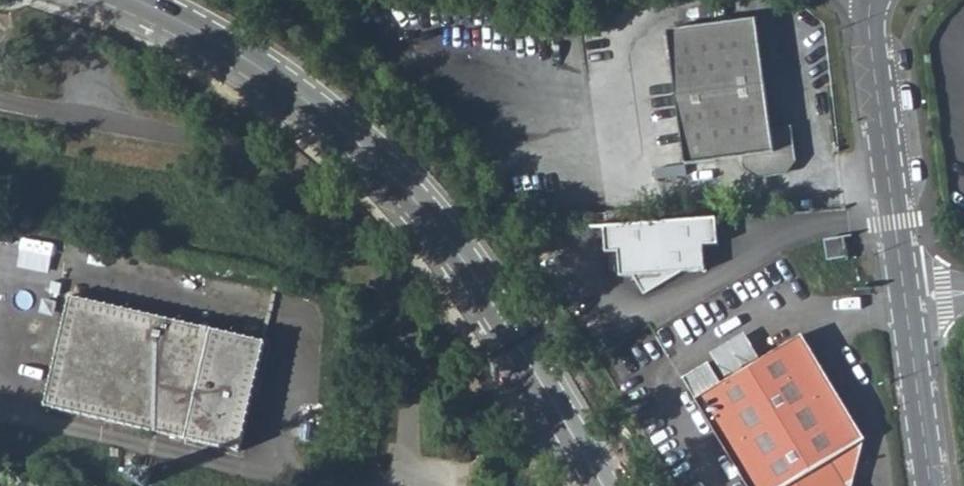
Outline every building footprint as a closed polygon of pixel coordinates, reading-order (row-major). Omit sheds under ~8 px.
[(766,133),(755,21),(665,29),(677,165),(737,159),(737,165),(789,161),(787,142),(777,132),(766,133)] [(751,179),(779,177),(789,161),(737,165),(737,169),(751,179)] [(720,244),(719,217),(605,226),(606,252),(618,253),(621,277),(633,276),(644,296),(682,274),(705,270),(704,244),(720,244)] [(827,262),(848,259),(846,239),(824,241),(827,262)] [(68,298),(43,406),(238,450),(262,341),(68,298)] [(871,471),(870,461),(858,442),(863,439),(798,334),(692,400),(744,485),(848,485),(871,471)] [(530,428),(523,416),(517,419),(524,431),(530,428)]
